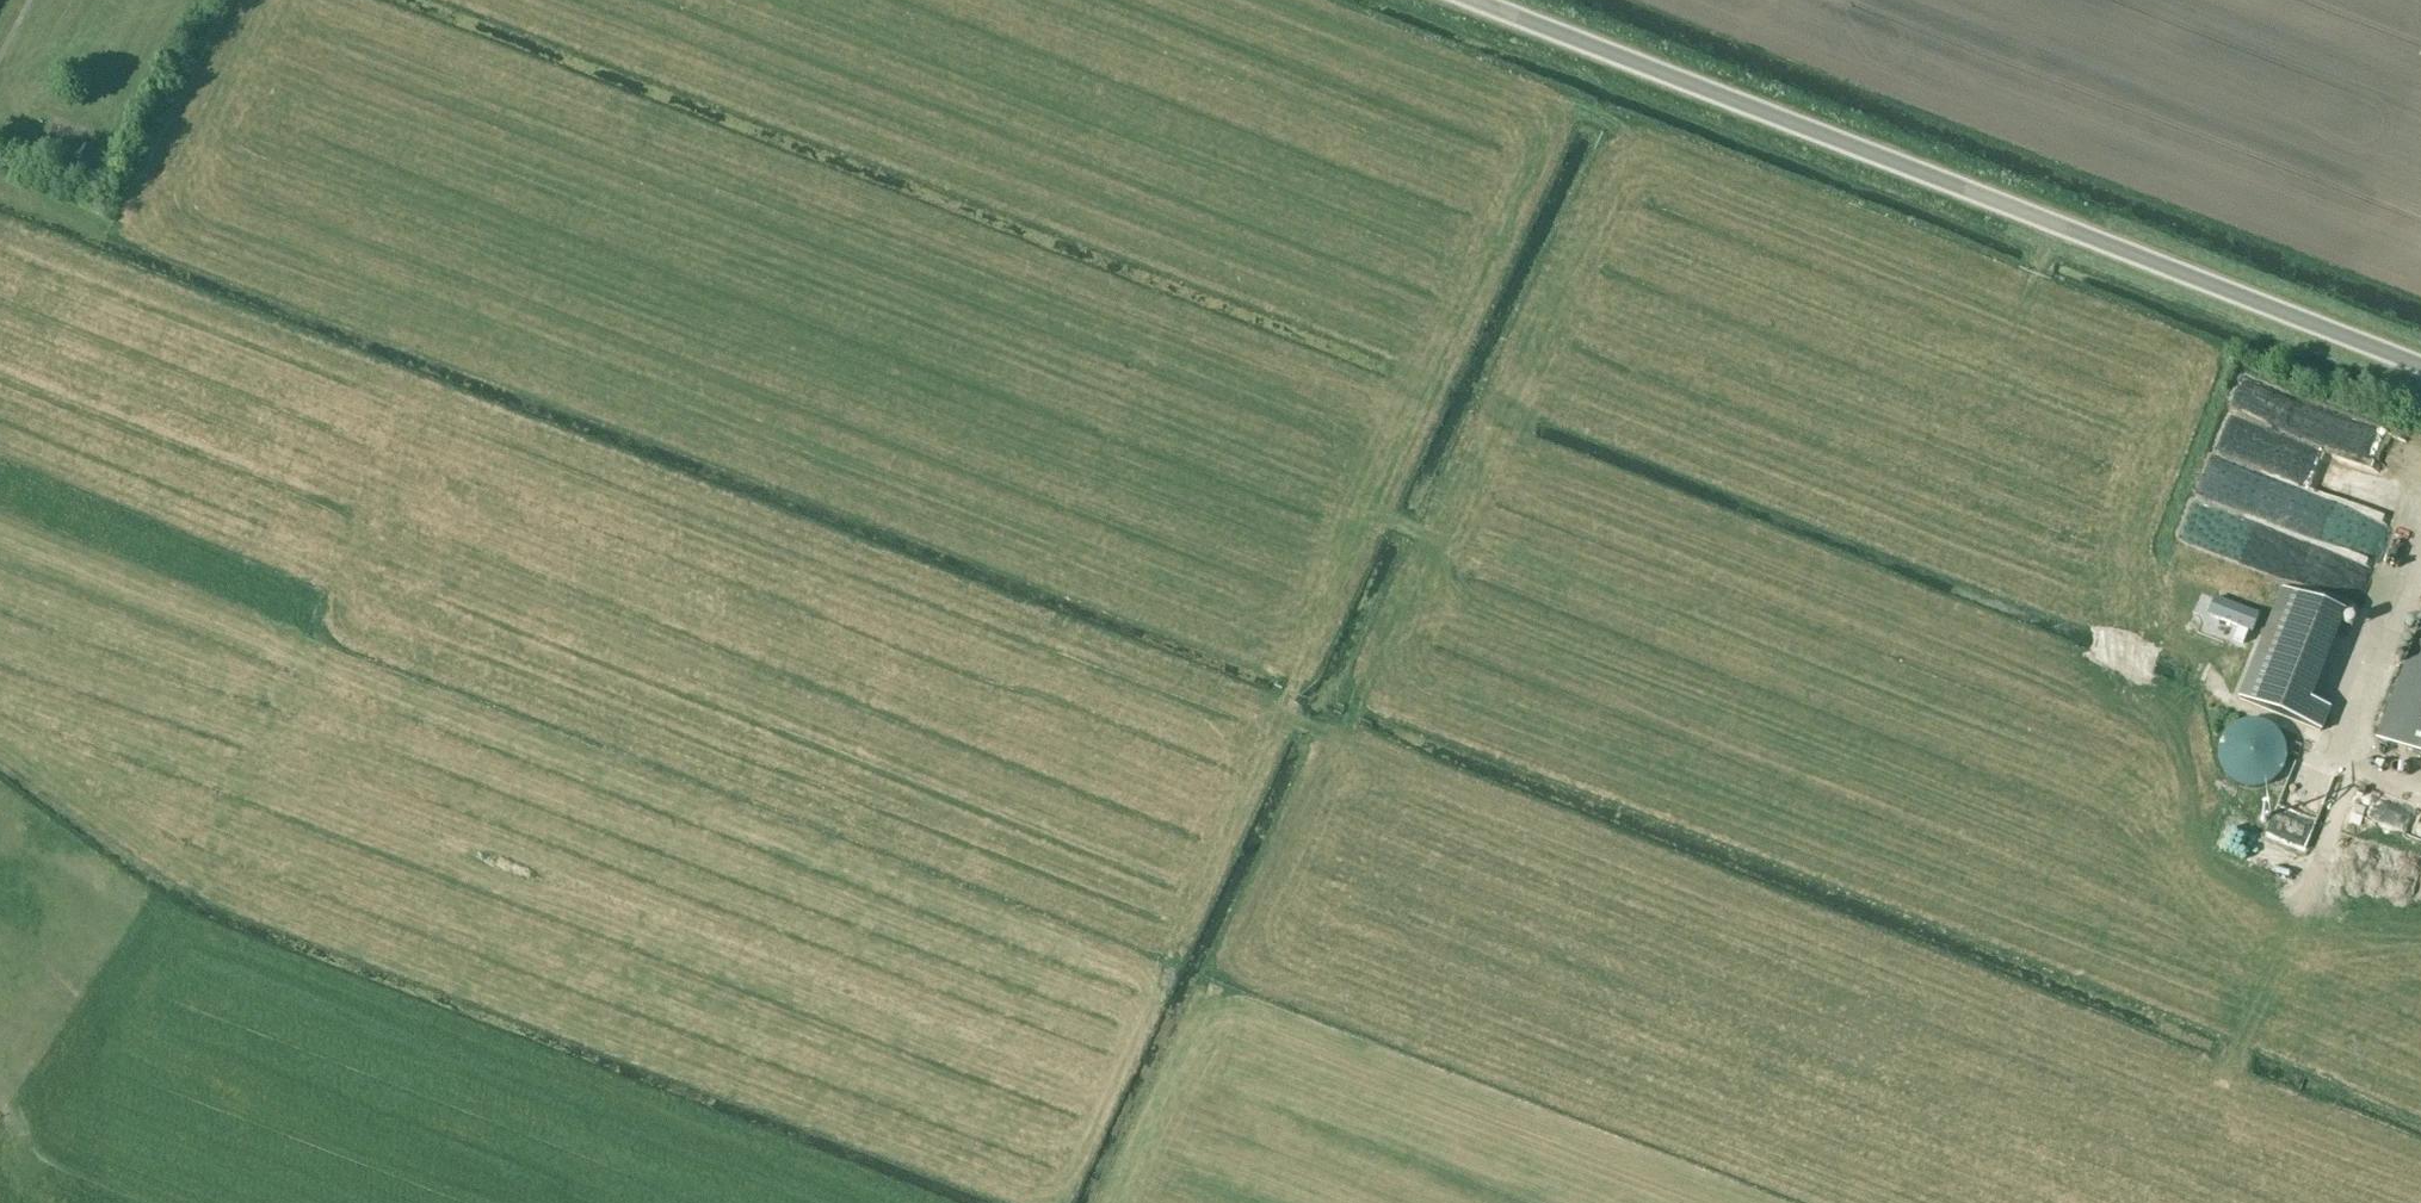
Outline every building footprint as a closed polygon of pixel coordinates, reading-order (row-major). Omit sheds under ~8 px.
[(2412,474),(2420,479),(2420,458),(2412,474)] [(2256,654),(2318,679),(2326,660),(2345,612),(2282,587),(2263,636),(2256,654)] [(2415,640),(2375,738),(2420,756),(2420,624),(2415,640)] [(2247,787),(2252,787),(2256,787),(2261,786),(2264,785),(2269,783),(2273,780),(2276,777),(2278,775),(2280,772),(2282,769),(2283,767),(2284,765),(2284,763),(2285,760),(2285,758),(2286,756),(2286,752),(2285,750),(2285,747),(2285,745),(2284,743),(2283,740),(2282,738),(2281,736),(2280,734),(2278,731),(2274,728),(2271,725),(2266,723),(2263,721),(2259,720),(2256,719),(2253,719),(2249,719),(2244,720),(2240,721),(2235,723),(2232,725),(2230,726),(2229,728),(2226,730),(2223,734),(2221,737),(2220,739),(2219,742),(2218,745),(2217,750),(2217,753),(2217,756),(2218,758),(2219,763),(2220,766),(2221,768),(2222,770),(2223,772),(2225,775),(2228,778),(2231,781),(2234,783),(2239,785),(2243,786),(2247,787)] [(2291,773),(2281,804),(2292,807),(2303,777),(2291,773)]
